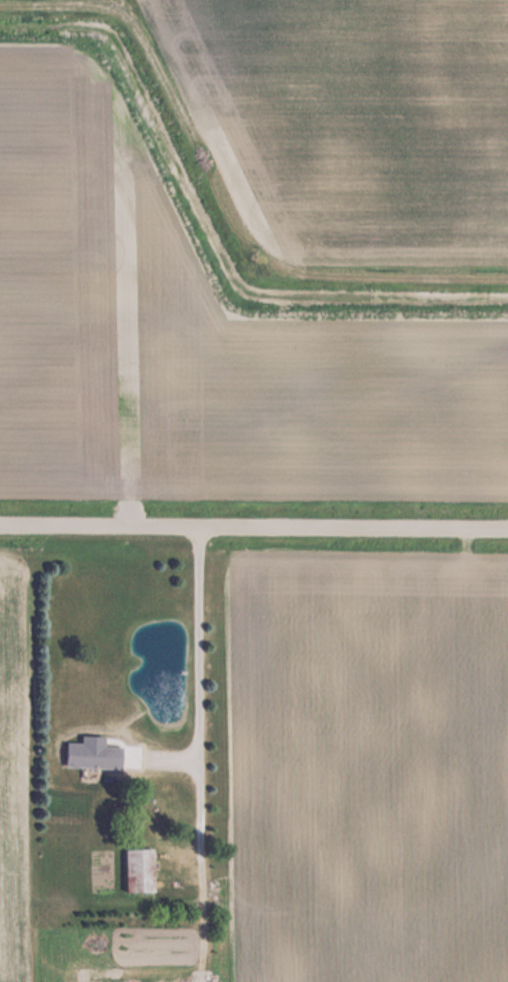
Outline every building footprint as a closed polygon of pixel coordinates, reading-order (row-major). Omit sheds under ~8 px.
[(65,744),(65,768),(122,769),(122,745),(65,744)] [(153,849),(125,849),(125,892),(153,892),(153,849)]
